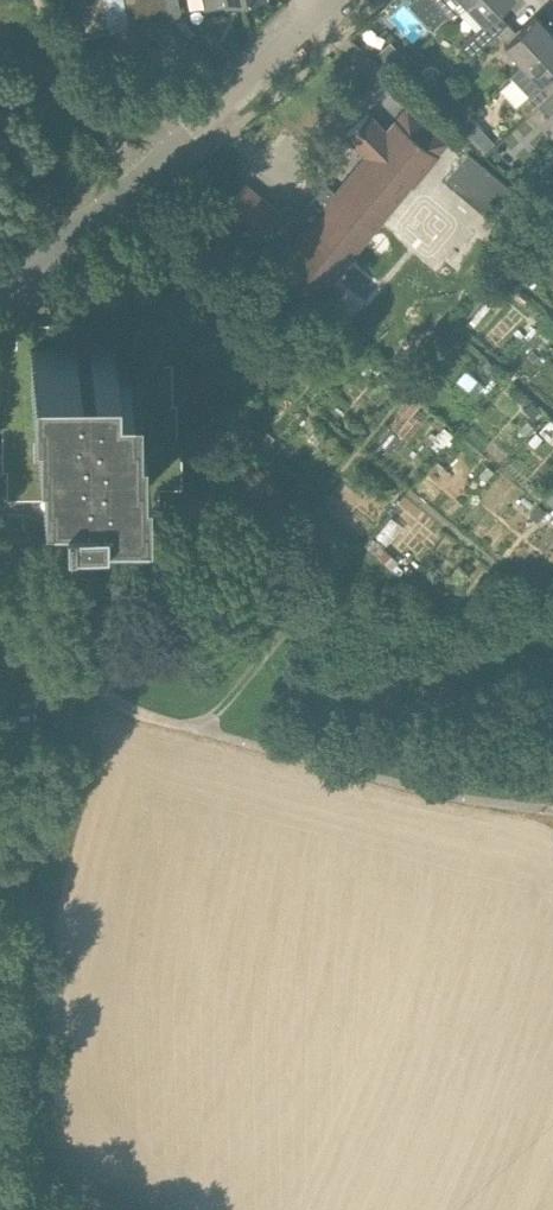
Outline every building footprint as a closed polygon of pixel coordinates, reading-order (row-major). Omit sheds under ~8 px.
[(137,0),(123,0),(129,31),(143,28),(137,0)] [(151,0),(137,0),(143,28),(156,25),(151,0)] [(166,0),(151,0),(156,25),(170,23),(170,21),(166,0)] [(170,21),(182,19),(179,0),(166,0),(170,21)] [(473,0),(412,0),(410,2),(434,28),(449,14),(453,19),(468,5),(473,0)] [(468,5),(485,23),(460,46),(471,57),(500,31),(508,23),(498,12),(511,0),(473,0),(468,5)] [(500,31),(509,41),(505,44),(524,64),(552,36),(552,34),(535,16),(517,33),(508,23),(500,31)] [(182,19),(170,22),(189,39),(195,33),(182,19)] [(524,64),(511,76),(529,95),(518,105),(528,116),(552,93),(552,74),(552,73),(552,36),(524,64)] [(414,73),(414,65),(409,60),(401,69),(409,77),(414,73)] [(528,116),(538,126),(552,112),(552,93),(528,116)] [(446,141),(407,109),(387,133),(368,113),(348,133),(369,155),(337,193),(326,184),(300,215),(292,207),(285,208),(280,213),(247,185),(220,217),(315,297),(410,183),(412,185),(438,154),(436,153),(446,141)] [(470,118),(459,130),(482,153),(494,142),(470,118)] [(490,218),(514,189),(468,150),(444,179),(490,218)] [(532,274),(526,269),(520,277),(526,282),(532,274)] [(77,323),(18,323),(18,346),(0,346),(0,430),(3,430),(3,472),(7,472),(7,499),(60,499),(60,513),(159,512),(159,489),(183,488),(182,446),(178,446),(178,405),(174,405),(173,364),(116,364),(116,346),(81,347),(77,347),(77,323)] [(535,331),(528,339),(536,347),(543,339),(535,331)] [(534,348),(528,354),(534,360),(540,355),(534,348)] [(497,381),(504,374),(493,364),(487,371),(497,381)] [(531,400),(523,408),(532,416),(539,408),(531,400)] [(494,472),(487,466),(480,475),(487,481),(494,472)] [(544,500),(552,508),(552,507),(552,496),(550,493),(544,500)] [(392,568),(399,561),(393,555),(386,563),(392,568)] [(416,590),(422,583),(413,576),(408,582),(416,590)]
